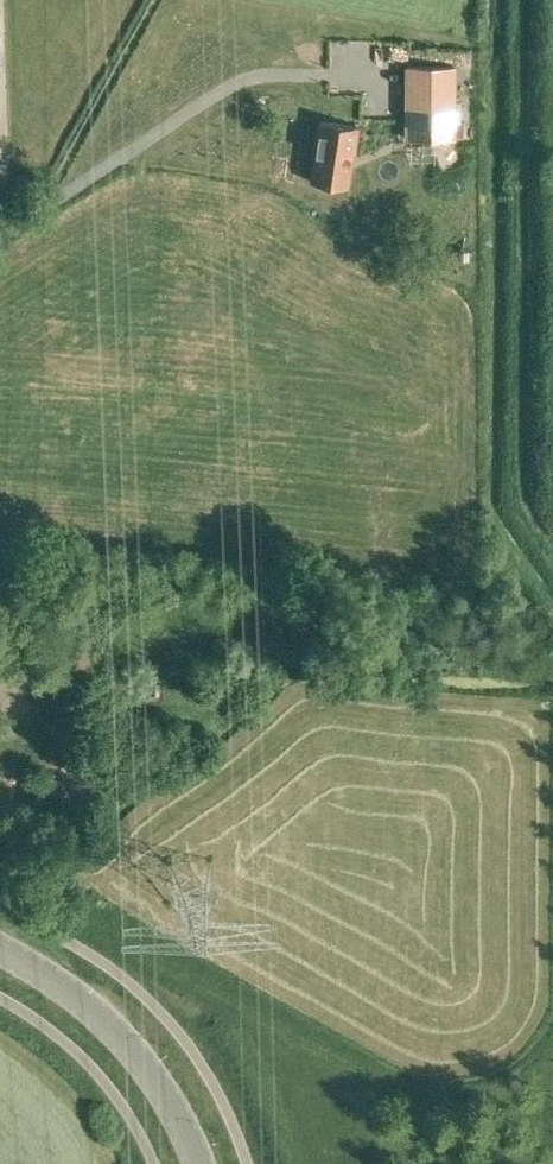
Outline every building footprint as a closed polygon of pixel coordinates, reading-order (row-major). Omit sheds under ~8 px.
[(454,134),(454,120),(454,67),(429,66),(429,94),(406,94),(406,137),(454,137),(454,134)] [(310,179),(347,185),(356,124),(319,118),(310,179)] [(463,120),(454,120),(454,134),(463,134),(463,120)]
